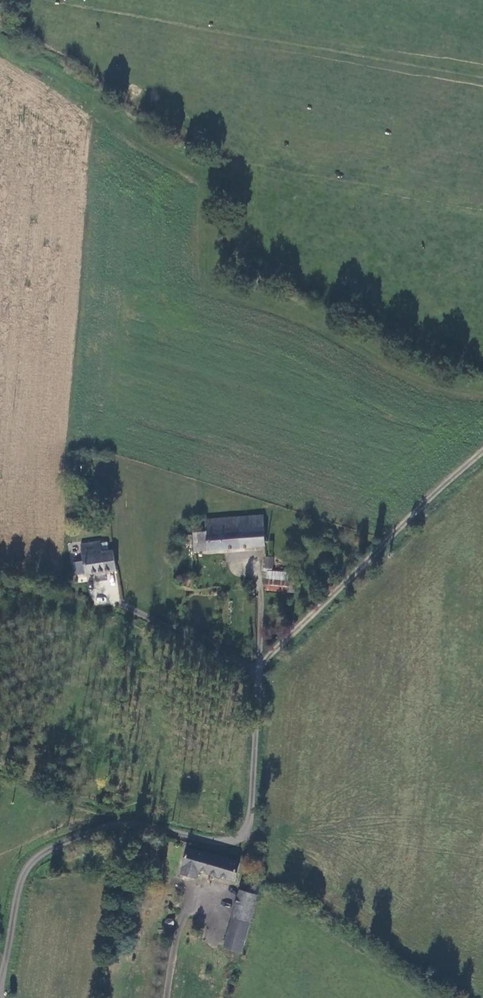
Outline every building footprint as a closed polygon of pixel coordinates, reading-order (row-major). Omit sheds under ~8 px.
[(261,517),(203,522),(203,534),(191,535),(193,553),(216,551),(263,547),(261,517)] [(84,573),(113,570),(111,550),(107,551),(101,552),(99,543),(99,541),(79,544),(82,561),(76,562),(77,572),(83,571),(84,573)] [(265,582),(285,583),(285,576),(265,574),(265,582)] [(247,582),(246,582),(243,584),(243,585),(243,588),(244,588),(246,589),(247,590),(249,589),(250,588),(251,587),(251,585),(250,583),(247,582)] [(265,592),(285,593),(285,583),(265,582),(265,592)] [(186,849),(178,877),(194,881),(197,872),(234,883),(239,864),(186,849)] [(241,953),(259,891),(245,887),(239,891),(223,948),(241,953)] [(242,954),(241,953),(223,948),(220,947),(212,974),(234,981),(242,954)]
